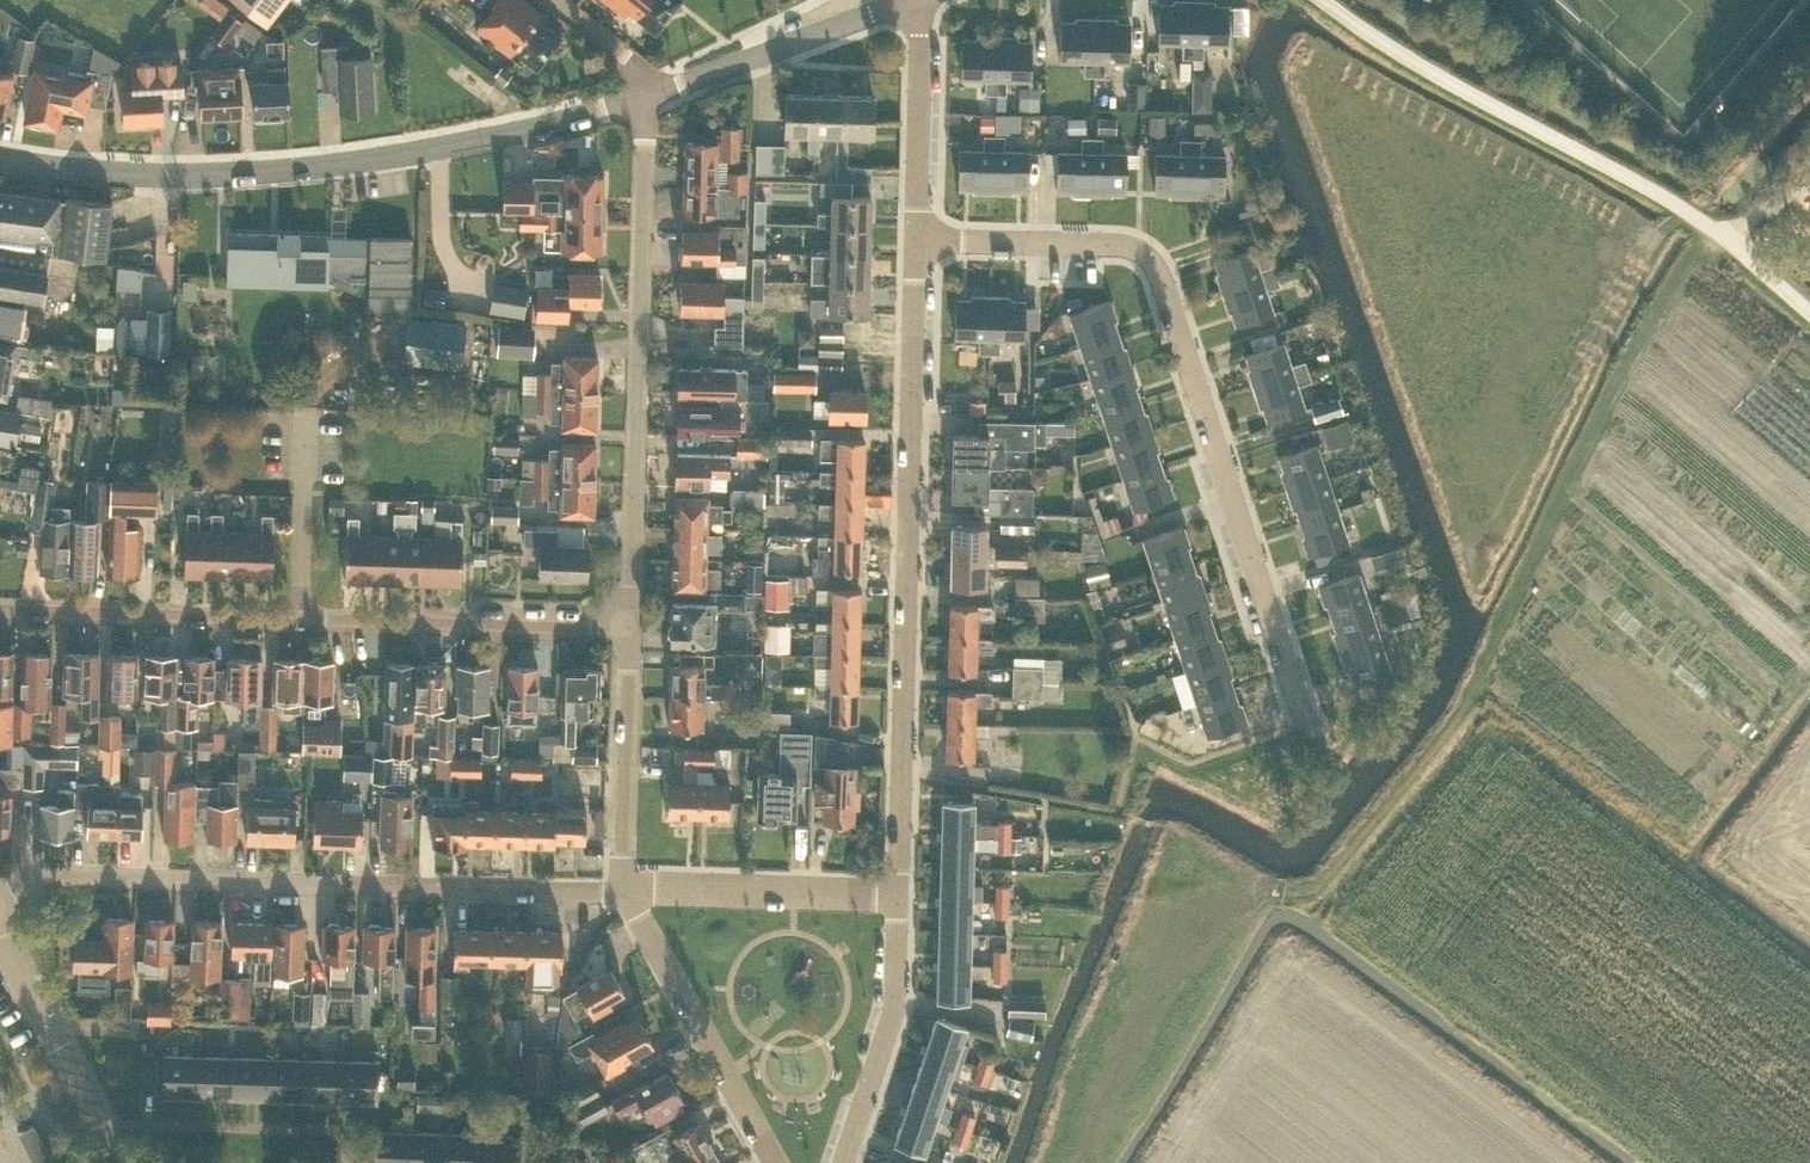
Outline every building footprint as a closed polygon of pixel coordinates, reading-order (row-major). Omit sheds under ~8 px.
[(198,2),(221,18),(230,5),(222,0),(199,0),(198,2)] [(264,24),(283,0),(234,0),(264,24)] [(401,3),(411,12),(421,0),(404,0),(401,3)] [(513,55),(516,51),(537,68),(562,35),(536,15),(540,11),(526,0),(499,0),(477,27),(513,55)] [(626,16),(630,11),(656,31),(680,0),(606,0),(626,16)] [(1161,4),(1160,41),(1184,42),(1184,57),(1194,57),(1196,0),(1178,0),(1176,0),(1176,4),(1161,4)] [(1204,58),(1205,43),(1229,43),(1230,6),(1215,5),(1215,1),(1196,0),(1194,57),(1204,58)] [(1247,31),(1247,6),(1232,6),(1232,31),(1247,31)] [(211,35),(225,45),(241,23),(227,13),(211,35)] [(1078,22),(1062,22),(1061,59),(1086,60),(1085,75),(1096,75),(1097,18),(1078,18),(1078,22)] [(1106,75),(1106,60),(1131,61),(1132,23),(1117,23),(1117,19),(1097,18),(1096,75),(1106,75)] [(17,34),(11,68),(27,71),(34,37),(17,34)] [(979,40),(963,40),(962,77),(987,78),(987,93),(996,93),(997,36),(979,36),(979,40)] [(996,93),(1007,93),(1008,78),(1032,79),(1033,41),(1018,41),(1018,37),(997,36),(996,93)] [(288,79),(285,79),(285,66),(284,48),(278,40),(267,40),(268,67),(269,80),(253,81),(255,114),(271,113),(271,116),(284,115),(284,113),(289,112),(288,79)] [(339,80),(340,109),(374,108),(372,55),(349,56),(349,44),(323,45),(324,81),(339,80)] [(1180,59),(1180,74),(1191,75),(1191,60),(1180,59)] [(139,62),(139,63),(132,63),(133,89),(123,90),(125,121),(163,119),(162,92),(184,91),(182,60),(175,61),(175,60),(160,61),(160,62),(154,62),(153,61),(139,62)] [(240,91),(242,91),(240,65),(191,68),(192,83),(189,83),(185,111),(203,111),(203,117),(242,114),(240,91)] [(512,73),(501,65),(494,74),(505,82),(512,73)] [(30,89),(32,89),(26,122),(57,128),(61,109),(86,114),(88,103),(106,106),(108,95),(112,75),(87,70),(86,76),(69,72),(68,77),(34,70),(30,89)] [(13,74),(0,72),(0,114),(5,115),(13,74)] [(1129,81),(1128,105),(1145,105),(1146,82),(1129,81)] [(1020,86),(1020,109),(1040,110),(1041,87),(1020,86)] [(808,152),(819,152),(820,132),(815,132),(816,93),(786,92),(785,131),(809,132),(808,152)] [(837,133),(837,152),(848,153),(848,133),(843,133),(844,94),(816,93),(815,132),(820,132),(837,133)] [(843,133),(848,133),(873,133),(874,95),(844,94),(843,133)] [(1193,94),(1193,110),(1212,110),(1212,99),(1204,94),(1193,94)] [(997,114),(996,129),(1009,130),(1010,115),(997,114)] [(981,115),(980,131),(994,131),(995,115),(981,115)] [(1069,133),(1086,132),(1086,117),(1068,117),(1069,133)] [(1098,118),(1098,132),(1115,133),(1115,118),(1098,118)] [(1215,134),(1215,122),(1194,121),(1193,133),(1215,134)] [(717,187),(717,185),(717,157),(738,157),(739,127),(723,126),(722,133),(717,133),(717,142),(685,141),(684,186),(717,187)] [(960,149),(959,186),(975,187),(974,191),(994,192),(995,135),(985,134),(985,149),(960,149)] [(1013,192),(1014,188),(1029,188),(1030,150),(1005,150),(1006,135),(995,135),(994,192),(1013,192)] [(1058,151),(1057,189),(1073,189),(1073,193),(1092,194),(1093,137),(1083,137),(1083,152),(1058,151)] [(1127,190),(1128,153),(1103,152),(1104,137),(1093,137),(1092,194),(1111,194),(1112,190),(1127,190)] [(1156,191),(1171,191),(1171,196),(1190,196),(1192,139),(1181,139),(1181,154),(1156,153),(1156,191)] [(1210,196),(1210,192),(1225,192),(1226,155),(1202,154),(1202,140),(1192,139),(1190,196),(1210,196)] [(757,143),(756,172),(770,172),(771,143),(757,143)] [(771,143),(770,172),(784,172),(784,165),(785,143),(771,143)] [(837,152),(836,180),(871,181),(872,166),(848,165),(848,153),(837,152)] [(584,207),(604,208),(604,202),(602,202),(603,174),(564,173),(564,171),(534,170),(534,181),(504,181),(504,210),(521,210),(584,212),(584,207)] [(746,190),(747,171),(727,171),(727,186),(717,185),(717,187),(684,186),(683,213),(716,214),(716,213),(738,214),(739,190),(746,190)] [(833,194),(832,212),(817,211),(817,224),(832,224),(870,225),(871,196),(852,195),(852,181),(820,181),(819,194),(833,194)] [(59,200),(60,200),(60,198),(0,191),(0,244),(53,250),(59,200)] [(106,257),(113,202),(67,197),(67,201),(60,200),(59,200),(53,250),(106,257)] [(754,222),(765,222),(766,199),(755,198),(754,222)] [(584,207),(584,212),(521,210),(520,227),(563,228),(563,250),(601,251),(602,223),(604,223),(604,208),(584,207)] [(753,246),(765,246),(765,222),(754,222),(753,246)] [(680,255),(682,257),(682,261),(744,262),(745,225),(718,224),(718,231),(711,231),(711,230),(683,230),(682,244),(680,246),(680,255)] [(832,224),(831,253),(869,254),(870,225),(832,224)] [(328,267),(370,269),(369,309),(410,310),(412,237),(371,236),(371,238),(329,237),(329,235),(230,232),(228,277),(328,279),(328,267)] [(1259,269),(1251,246),(1216,258),(1221,272),(1217,274),(1223,291),(1277,274),(1273,264),(1259,269)] [(41,309),(44,294),(71,299),(78,258),(0,247),(0,335),(6,336),(11,303),(41,309)] [(831,253),(830,281),(869,282),(869,254),(831,253)] [(143,279),(143,256),(120,256),(120,279),(143,279)] [(752,279),(764,280),(764,256),(753,256),(752,279)] [(569,303),(600,304),(601,273),(570,272),(569,287),(536,286),(535,318),(568,319),(569,303)] [(1274,312),(1266,289),(1280,284),(1277,274),(1223,291),(1229,311),(1233,309),(1238,324),(1274,312)] [(198,280),(183,279),(183,298),(197,299),(198,280)] [(763,303),(764,280),(752,279),(752,303),(763,303)] [(724,281),(681,280),(681,312),(724,313),(724,325),(715,325),(714,344),(743,344),(744,281),(739,281),(739,295),(724,295),(724,281)] [(524,316),(528,286),(495,281),(490,311),(524,316)] [(868,312),(869,282),(830,281),(829,311),(868,312)] [(426,287),(424,302),(443,305),(445,289),(426,287)] [(972,299),(957,299),(955,336),(980,337),(979,352),(990,352),(991,295),(972,295),(972,299)] [(1000,353),(1001,338),(1025,338),(1026,301),(1011,300),(1011,296),(991,295),(990,352),(1000,353)] [(1078,295),(1066,299),(1070,311),(1083,306),(1078,295)] [(1116,319),(1110,300),(1070,313),(1081,346),(1119,334),(1114,320),(1116,319)] [(149,309),(148,348),(170,349),(171,310),(149,309)] [(768,332),(769,317),(755,317),(754,331),(768,332)] [(820,339),(843,339),(843,325),(820,324),(820,339)] [(532,329),(502,327),(500,352),(530,353),(532,329)] [(799,329),(799,345),(815,345),(815,329),(799,329)] [(1132,365),(1126,347),(1123,348),(1119,334),(1081,346),(1092,379),(1132,365)] [(97,340),(97,349),(114,350),(114,340),(114,338),(112,338),(97,337),(97,340)] [(818,367),(842,368),(843,339),(820,339),(819,340),(818,367)] [(26,356),(27,355),(41,357),(43,347),(0,340),(0,396),(7,398),(14,354),(26,356)] [(1284,342),(1248,353),(1253,368),(1249,369),(1255,388),(1309,370),(1306,361),(1292,365),(1284,342)] [(537,393),(598,393),(598,357),(564,355),(564,361),(552,361),(552,372),(538,371),(537,393)] [(716,367),(716,368),(711,368),(711,365),(701,364),(701,368),(679,367),(678,396),(723,397),(746,398),(747,369),(716,367)] [(1140,399),(1135,385),(1138,384),(1132,365),(1092,379),(1102,411),(1140,399)] [(1265,405),(1270,420),(1305,408),(1298,385),(1312,380),(1309,370),(1255,388),(1261,406),(1265,405)] [(773,371),(773,389),(815,389),(815,371),(773,371)] [(1016,380),(999,380),(999,390),(1017,390),(1016,380)] [(814,413),(830,413),(830,418),(865,419),(866,390),(831,389),(830,398),(815,397),(814,413)] [(597,428),(598,393),(537,393),(523,392),(522,413),(537,414),(537,410),(551,410),(550,421),(563,421),(563,427),(597,428)] [(16,445),(18,437),(21,419),(22,411),(52,415),(54,400),(18,394),(16,409),(0,407),(0,442),(16,445)] [(1311,405),(1316,421),(1344,411),(1338,395),(1311,405)] [(709,406),(678,405),(677,434),(727,435),(727,426),(739,426),(744,426),(744,418),(767,418),(769,399),(746,398),(723,397),(723,406),(709,406)] [(1153,431),(1147,412),(1144,413),(1140,399),(1102,411),(1113,444),(1153,431)] [(969,400),(969,413),(986,413),(987,400),(969,400)] [(1347,418),(1323,426),(1330,447),(1355,439),(1347,418)] [(1004,466),(1004,446),(1005,446),(1006,436),(1036,437),(1036,420),(1004,419),(1003,433),(953,433),(952,465),(988,466),(1004,466)] [(810,428),(771,428),(771,441),(810,441),(810,428)] [(1161,464),(1157,450),(1159,449),(1153,431),(1113,444),(1124,476),(1161,464)] [(519,435),(495,434),(494,451),(519,452),(519,435)] [(737,437),(737,454),(767,455),(768,438),(737,437)] [(821,437),(821,457),(837,457),(837,470),(864,471),(864,438),(838,437),(838,438),(821,437)] [(1074,459),(1074,441),(1063,441),(1062,459),(1074,459)] [(562,447),(550,447),(549,458),(535,457),(535,477),(595,478),(596,443),(562,442),(562,447)] [(1317,443),(1280,455),(1285,470),(1282,471),(1288,489),(1328,476),(1317,443)] [(677,452),(676,485),(709,486),(710,474),(729,474),(730,454),(677,452)] [(1135,510),(1175,496),(1168,477),(1166,478),(1161,464),(1124,476),(1135,510)] [(1039,486),(1034,486),(988,485),(988,466),(952,465),(952,496),(1002,497),(1001,512),(1034,512),(1034,511),(1038,511),(1039,486)] [(1045,482),(1045,467),(1030,467),(1030,481),(1045,482)] [(820,470),(820,482),(836,482),(836,502),(863,503),(864,471),(837,470),(820,470)] [(784,500),(785,471),(770,471),(769,499),(784,500)] [(18,489),(38,491),(39,491),(41,479),(40,478),(40,475),(20,473),(18,489)] [(488,475),(488,486),(502,487),(502,476),(488,475)] [(1294,508),(1297,507),(1301,521),(1339,509),(1328,476),(1288,489),(1294,508)] [(139,573),(141,526),(125,525),(126,518),(131,518),(131,513),(160,514),(161,479),(112,477),(108,572),(139,573)] [(548,496),(548,507),(560,507),(560,513),(594,514),(595,478),(535,477),(534,496),(548,496)] [(87,478),(85,514),(108,515),(109,478),(87,478)] [(41,479),(39,491),(38,491),(35,515),(33,515),(31,527),(42,529),(41,570),(68,571),(71,511),(71,505),(52,504),(55,481),(41,479)] [(175,482),(174,500),(196,500),(196,483),(175,482)] [(1370,486),(1361,489),(1365,499),(1374,496),(1370,486)] [(765,490),(730,489),(730,503),(764,504),(765,490)] [(331,495),(330,512),(344,512),(345,496),(331,495)] [(389,515),(390,497),(377,497),(376,514),(389,515)] [(396,497),(396,511),(406,511),(406,497),(396,497)] [(707,526),(707,519),(731,520),(732,507),(722,507),(722,503),(707,503),(708,498),(676,497),(675,525),(707,526)] [(417,511),(418,498),(407,498),(406,510),(417,511)] [(423,498),(422,508),(435,509),(435,498),(423,498)] [(478,516),(478,499),(457,499),(457,516),(478,516)] [(820,502),(819,514),(835,514),(835,535),(862,535),(863,503),(836,502),(836,503),(820,502)] [(517,506),(493,505),(492,520),(517,521),(517,506)] [(1304,536),(1310,555),(1350,541),(1339,509),(1301,521),(1306,535),(1304,536)] [(188,511),(187,529),(186,529),(185,575),(214,576),(216,512),(212,512),(211,529),(199,529),(199,511),(188,511)] [(398,530),(398,535),(376,534),(375,580),(403,581),(406,511),(396,511),(394,511),(394,526),(395,526),(398,530)] [(416,527),(416,512),(406,511),(403,581),(432,582),(433,536),(411,536),(412,531),(415,527),(416,527)] [(244,531),(223,530),(223,512),(216,512),(214,576),(243,576),(244,531)] [(274,513),(262,513),(262,531),(244,531),(243,576),(272,577),(274,531),(273,531),(274,513)] [(1001,513),(1001,531),(1032,531),(1033,513),(1001,513)] [(1117,514),(1106,518),(1111,531),(1122,527),(1117,514)] [(360,516),(348,516),(347,534),(345,579),(375,580),(376,534),(359,534),(360,516)] [(70,571),(97,572),(99,533),(100,518),(72,517),(72,532),(71,532),(70,571)] [(767,517),(766,533),(775,533),(775,518),(767,517)] [(463,519),(451,519),(450,537),(433,536),(432,582),(461,583),(463,537),(462,537),(463,519)] [(1029,547),(998,546),(998,543),(986,543),(986,523),(952,522),(951,556),(1029,556),(1029,547)] [(721,550),(721,534),(707,533),(707,526),(675,525),(674,558),(706,559),(706,550),(721,550)] [(1191,545),(1184,526),(1144,539),(1155,572),(1193,560),(1188,546),(1191,545)] [(524,544),(541,544),(540,577),(587,579),(588,546),(557,544),(558,529),(525,527),(524,544)] [(764,528),(751,528),(750,548),(762,548),(764,528)] [(1371,548),(1384,543),(1382,534),(1368,539),(1371,548)] [(812,575),(834,575),(835,568),(861,568),(862,535),(835,535),(819,535),(818,546),(835,547),(834,556),(812,556),(812,575)] [(19,540),(17,553),(28,554),(30,541),(19,540)] [(1402,545),(1371,555),(1375,568),(1394,562),(1393,558),(1405,555),(1402,545)] [(475,550),(474,562),(486,563),(487,550),(475,550)] [(985,585),(985,565),(1028,565),(1029,556),(951,556),(951,584),(985,585)] [(771,557),(769,566),(769,572),(781,573),(782,558),(771,557)] [(705,589),(705,584),(720,584),(720,568),(706,568),(706,559),(674,558),(673,588),(705,589)] [(1106,559),(1084,564),(1090,587),(1111,582),(1106,559)] [(1206,592),(1200,573),(1197,574),(1193,560),(1155,572),(1166,605),(1206,592)] [(1359,571),(1320,584),(1326,604),(1328,603),(1333,617),(1370,604),(1359,571)] [(766,606),(785,607),(785,590),(788,590),(788,578),(767,578),(766,606)] [(1041,578),(1016,578),(1016,593),(1041,593),(1041,578)] [(761,581),(745,581),(745,593),(761,593),(761,581)] [(817,587),(817,599),(833,600),(833,620),(860,621),(861,587),(834,587),(833,588),(817,587)] [(1090,607),(1102,602),(1096,587),(1084,592),(1090,607)] [(745,593),(710,592),(710,601),(673,600),(672,624),(669,626),(669,633),(672,636),(672,640),(715,642),(716,608),(744,609),(745,593)] [(1214,625),(1209,611),(1212,610),(1206,592),(1166,605),(1177,637),(1214,625)] [(761,607),(761,595),(747,595),(747,606),(761,607)] [(1045,596),(1015,596),(1015,611),(1045,612),(1045,596)] [(994,605),(977,604),(977,603),(950,603),(949,637),(993,638),(993,635),(977,634),(977,616),(994,617),(994,605)] [(1338,631),(1335,632),(1341,650),(1381,637),(1370,604),(1333,617),(1338,631)] [(833,620),(816,620),(816,652),(832,653),(832,652),(859,653),(860,621),(833,620)] [(765,622),(765,650),(782,650),(782,623),(779,623),(765,622)] [(1227,657),(1221,638),(1219,639),(1214,625),(1177,637),(1187,670),(1227,657)] [(1121,628),(1106,632),(1110,647),(1125,642),(1121,628)] [(976,670),(976,649),(993,649),(993,638),(949,637),(949,669),(976,670)] [(1347,668),(1350,668),(1355,682),(1392,670),(1381,637),(1341,650),(1347,668)] [(12,742),(14,651),(0,651),(0,742),(12,742)] [(13,733),(31,733),(32,703),(50,704),(52,652),(23,651),(22,691),(24,691),(24,703),(14,703),(13,733)] [(64,692),(83,693),(83,715),(98,716),(100,653),(65,652),(64,692)] [(858,685),(859,653),(832,652),(832,653),(816,652),(815,664),(831,664),(831,685),(858,685)] [(138,655),(109,654),(108,693),(137,694),(138,655)] [(176,747),(176,745),(175,745),(176,730),(176,658),(176,656),(147,655),(146,695),(158,695),(157,746),(176,747)] [(214,664),(214,657),(186,656),(185,695),(178,695),(177,730),(176,730),(175,745),(176,745),(176,747),(191,747),(191,725),(198,725),(199,696),(213,696),(214,685),(215,685),(216,664),(214,664)] [(245,723),(260,724),(262,659),(228,657),(227,697),(246,697),(245,723)] [(1235,690),(1231,676),(1233,675),(1227,657),(1187,670),(1198,702),(1235,690)] [(273,698),(283,698),(283,710),(303,711),(303,699),(303,660),(274,659),(273,698)] [(324,716),(325,701),(333,701),(334,661),(305,660),(304,699),(303,699),(303,711),(304,711),(304,715),(302,750),(341,752),(342,723),(341,723),(342,717),(324,716)] [(385,716),(393,716),(392,754),(412,755),(413,723),(415,702),(414,702),(415,663),(386,662),(385,702),(385,716)] [(445,706),(446,664),(417,663),(416,702),(415,702),(413,723),(426,723),(426,711),(426,706),(445,706)] [(457,693),(459,693),(459,708),(489,709),(490,665),(457,664),(457,693)] [(670,695),(704,696),(704,665),(671,664),(670,695)] [(1041,697),(1042,682),(1042,666),(1013,665),(1012,696),(1041,697)] [(508,708),(508,720),(537,721),(537,709),(538,667),(510,666),(508,708)] [(583,668),(563,668),(562,696),(563,696),(561,741),(554,741),(554,755),(554,759),(597,760),(597,742),(579,741),(579,714),(592,714),(593,697),(599,697),(599,681),(603,681),(604,670),(599,670),(600,666),(583,666),(583,668)] [(1042,666),(1042,682),(1058,683),(1059,667),(1042,666)] [(765,667),(765,683),(782,683),(782,667),(765,667)] [(723,682),(723,697),(738,697),(738,682),(723,682)] [(1041,697),(1057,698),(1058,683),(1042,682),(1041,697)] [(858,685),(831,685),(815,685),(814,696),(830,697),(830,718),(857,718),(858,685)] [(975,702),(991,702),(992,690),(975,690),(975,689),(948,688),(947,722),(974,722),(975,702)] [(1209,736),(1249,723),(1243,704),(1240,704),(1235,690),(1198,702),(1209,736)] [(703,728),(704,696),(670,695),(669,727),(703,728)] [(722,712),(737,712),(738,697),(723,697),(722,712)] [(66,702),(52,701),(51,741),(65,741),(66,702)] [(262,707),(261,749),(276,749),(276,739),(277,708),(262,707)] [(789,726),(790,711),(762,710),(762,725),(789,726)] [(121,714),(100,714),(100,744),(120,744),(121,714)] [(439,744),(432,743),(432,755),(454,756),(455,715),(439,715),(439,744)] [(1157,738),(1163,728),(1145,718),(1139,728),(1157,738)] [(484,722),(484,735),(472,735),(472,747),(483,747),(483,757),(497,759),(499,723),(484,722)] [(974,755),(974,734),(990,734),(991,723),(974,722),(947,722),(947,755),(974,755)] [(214,739),(214,747),(227,748),(228,731),(214,730),(214,739)] [(759,772),(758,817),(759,817),(764,822),(775,823),(780,818),(782,818),(782,816),(795,817),(796,789),(802,789),(802,775),(809,775),(811,731),(789,730),(789,746),(781,746),(780,772),(759,772)] [(554,741),(540,740),(539,755),(554,755),(554,741)] [(43,787),(44,766),(62,766),(62,743),(24,742),(23,786),(43,787)] [(195,781),(175,780),(176,747),(157,746),(156,746),(154,781),(166,781),(164,837),(193,838),(194,819),(195,819),(196,783),(195,783),(195,781)] [(715,748),(715,763),(731,764),(731,746),(715,746),(715,748)] [(685,748),(674,748),(674,763),(684,763),(684,781),(668,781),(667,814),(698,815),(699,782),(696,782),(696,763),(700,763),(701,748),(685,747),(685,748)] [(135,748),(134,771),(153,772),(153,749),(135,748)] [(199,748),(199,757),(210,757),(210,748),(199,748)] [(730,817),(730,783),(713,782),(713,763),(715,763),(715,748),(701,748),(700,763),(701,763),(700,782),(699,782),(698,815),(730,817)] [(373,755),(344,753),(343,777),(372,779),(373,755)] [(392,755),(375,755),(374,780),(391,781),(392,755)] [(451,757),(451,773),(466,773),(466,757),(451,757)] [(482,773),(482,757),(466,757),(466,773),(482,773)] [(511,774),(526,775),(526,759),(512,759),(511,774)] [(526,759),(526,775),(542,775),(542,760),(526,759)] [(588,761),(572,761),(572,776),(587,777),(588,761)] [(825,781),(816,780),(815,803),(824,803),(823,820),(854,822),(855,796),(855,766),(825,765),(825,781)] [(986,765),(986,780),(1021,781),(1022,766),(986,765)] [(11,793),(11,785),(21,785),(21,767),(0,767),(0,832),(10,832),(12,793),(11,793)] [(237,806),(248,806),(247,840),(295,841),(296,808),(272,807),(273,797),(254,796),(255,770),(239,770),(237,806)] [(109,782),(90,781),(89,803),(88,803),(87,835),(118,836),(119,804),(108,804),(109,782)] [(196,783),(195,819),(208,819),(207,839),(236,840),(237,803),(218,802),(219,784),(196,783)] [(75,805),(74,805),(74,799),(75,788),(59,788),(59,805),(41,804),(40,834),(74,835),(75,805)] [(383,794),(382,794),(381,844),(411,845),(412,795),(397,795),(398,789),(383,788),(383,794)] [(141,836),(143,792),(130,791),(129,804),(119,804),(118,836),(141,836)] [(478,809),(478,798),(467,798),(467,808),(465,808),(465,813),(464,842),(465,842),(494,843),(495,809),(478,809)] [(326,809),(315,808),(314,842),(362,843),(363,810),(343,809),(343,799),(327,799),(326,809)] [(945,800),(944,833),(1012,836),(1012,820),(998,820),(998,822),(972,822),(972,801),(945,800)] [(465,847),(465,842),(464,842),(465,813),(464,813),(465,801),(433,801),(432,813),(434,813),(433,846),(465,847)] [(555,840),(585,841),(586,807),(555,806),(555,811),(555,840)] [(525,810),(495,809),(494,843),(524,844),(525,810)] [(555,811),(525,810),(524,844),(555,845),(555,840),(555,811)] [(1012,836),(944,833),(943,866),(970,866),(971,848),(997,848),(997,851),(1011,851),(1011,850),(1012,836)] [(1012,836),(1011,850),(1021,850),(1022,836),(1012,836)] [(969,899),(981,899),(982,883),(970,884),(970,866),(943,866),(942,898),(969,899)] [(995,899),(1009,900),(1009,884),(995,884),(995,899)] [(942,898),(941,930),(968,931),(969,899),(942,898)] [(1008,915),(1009,900),(995,899),(994,915),(1008,915)] [(74,969),(78,969),(77,990),(109,991),(110,972),(132,973),(134,918),(105,917),(104,938),(75,937),(74,969)] [(144,988),(159,988),(161,959),(173,959),(175,919),(146,918),(145,958),(144,988)] [(191,984),(205,985),(206,976),(221,976),(223,921),(193,920),(191,984)] [(255,981),(270,981),(271,956),(272,956),(273,922),(233,921),(232,954),(256,955),(255,981)] [(303,974),(303,956),(304,956),(305,923),(276,922),(274,982),(289,982),(289,973),(303,974)] [(324,924),(323,958),(332,958),(331,980),(331,995),(353,996),(354,967),(353,967),(354,959),(355,925),(324,924)] [(394,969),(394,968),(394,960),(396,926),(364,925),(363,959),(386,960),(385,968),(380,968),(379,997),(393,997),(394,969)] [(407,926),(406,977),(422,977),(421,1007),(434,1007),(435,977),(434,977),(434,967),(435,967),(436,927),(407,926)] [(455,966),(470,966),(470,961),(490,962),(491,929),(455,928),(455,966)] [(527,930),(491,929),(490,962),(526,963),(527,930)] [(547,963),(547,968),(562,969),(563,931),(527,930),(526,963),(547,963)] [(941,930),(940,962),(967,963),(968,931),(941,930)] [(994,964),(1009,964),(1009,949),(995,948),(994,964)] [(939,995),(966,996),(967,963),(940,962),(939,995)] [(1009,979),(1009,964),(994,964),(994,979),(1009,979)] [(563,995),(557,1044),(583,1029),(576,1016),(589,1008),(594,1015),(612,1005),(609,1000),(625,991),(611,967),(577,986),(577,987),(563,995)] [(239,1014),(239,1017),(251,1018),(252,978),(252,975),(241,974),(241,977),(239,1014)] [(458,974),(442,974),(442,1003),(457,1004),(458,974)] [(238,1014),(239,977),(222,977),(221,1013),(238,1014)] [(190,989),(175,988),(175,1017),(190,1018),(190,989)] [(313,991),(312,1017),(327,1017),(328,991),(313,991)] [(353,1021),(371,1021),(371,991),(354,991),(353,1021)] [(310,993),(296,992),(295,1017),(309,1017),(310,993)] [(562,995),(550,994),(547,1011),(560,1012),(562,995)] [(1009,998),(1009,1014),(1046,1015),(1046,999),(1009,998)] [(116,1001),(115,1017),(131,1017),(132,1002),(116,1001)] [(172,1002),(147,1002),(147,1021),(171,1021),(172,1002)] [(522,1016),(508,1016),(507,1035),(522,1036),(522,1016)] [(958,1040),(963,1024),(938,1016),(927,1047),(962,1059),(967,1043),(958,1040)] [(1035,1021),(1010,1016),(1007,1032),(1031,1037),(1035,1021)] [(594,1029),(569,1043),(578,1059),(594,1050),(607,1075),(625,1065),(623,1061),(654,1044),(639,1017),(626,1024),(624,1020),(597,1035),(594,1029)] [(436,1021),(413,1020),(412,1034),(436,1034),(436,1021)] [(153,1056),(154,1040),(142,1039),(142,1056),(153,1056)] [(566,1054),(566,1045),(557,1044),(556,1054),(566,1054)] [(957,1076),(962,1059),(927,1047),(917,1078),(943,1086),(947,1073),(957,1076)] [(525,1048),(523,1088),(550,1090),(552,1050),(525,1048)] [(979,1064),(992,1069),(997,1054),(984,1049),(979,1064)] [(443,1084),(454,1084),(454,1070),(451,1070),(451,1052),(442,1052),(443,1084)] [(165,1054),(163,1095),(199,1096),(201,1055),(165,1054)] [(236,1056),(201,1055),(199,1096),(235,1097),(236,1056)] [(271,1057),(236,1056),(235,1097),(270,1098),(271,1057)] [(307,1058),(271,1057),(270,1098),(306,1099),(307,1058)] [(342,1059),(307,1058),(306,1099),(341,1100),(342,1059)] [(342,1059),(341,1100),(377,1101),(378,1060),(342,1059)] [(988,1082),(992,1069),(979,1064),(974,1078),(988,1082)] [(634,1088),(612,1100),(620,1114),(641,1102),(648,1116),(652,1114),(656,1121),(683,1106),(679,1099),(683,1097),(668,1071),(634,1089),(634,1088)] [(397,1086),(413,1086),(413,1073),(397,1074),(397,1086)] [(1009,1074),(1005,1085),(1014,1087),(1017,1077),(1009,1074)] [(601,1093),(593,1078),(568,1092),(576,1107),(601,1093)] [(947,1121),(952,1107),(937,1102),(943,1086),(917,1078),(907,1108),(947,1121)] [(433,1093),(432,1110),(447,1111),(448,1093),(433,1093)] [(922,1148),(927,1132),(953,1140),(966,1144),(972,1130),(958,1125),(947,1121),(907,1108),(896,1139),(922,1148)] [(972,1130),(977,1115),(963,1111),(958,1125),(972,1130)] [(669,1158),(672,1162),(711,1162),(718,1159),(697,1121),(675,1133),(670,1125),(631,1146),(638,1159),(640,1162),(660,1162),(669,1158)] [(607,1160),(608,1162),(621,1162),(617,1155),(607,1160)]
